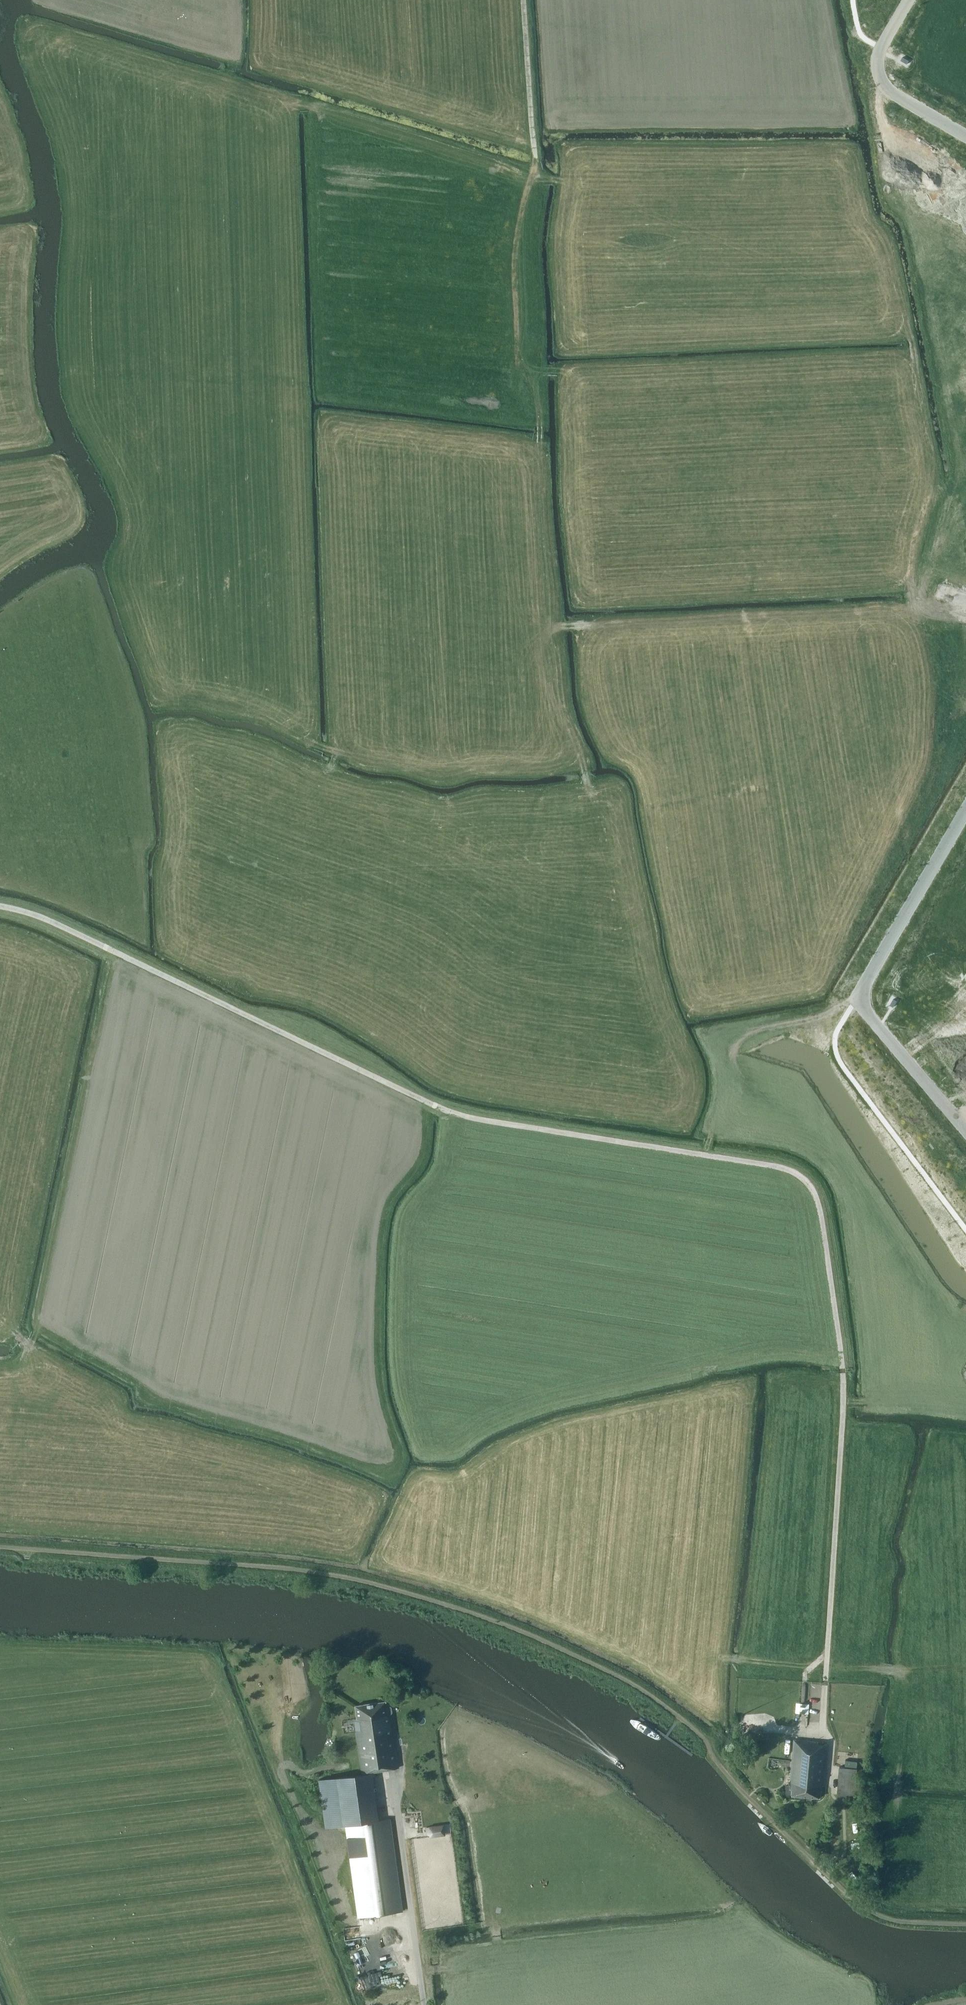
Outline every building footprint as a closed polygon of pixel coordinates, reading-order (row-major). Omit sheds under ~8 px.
[(400,1766),(395,1740),(392,1720),(391,1720),(388,1699),(355,1704),(357,1718),(354,1718),(363,1772),(400,1766)] [(808,1713),(809,1703),(795,1702),(794,1713),(808,1713)] [(343,1723),(347,1722),(347,1726),(353,1726),(352,1718),(343,1719),(343,1723)] [(407,1727),(399,1729),(401,1743),(409,1742),(407,1727)] [(791,1785),(791,1786),(786,1786),(785,1794),(821,1798),(822,1786),(825,1786),(829,1745),(819,1744),(819,1742),(795,1740),(792,1780),(790,1781),(789,1784),(791,1785)] [(837,1795),(855,1796),(857,1768),(839,1766),(837,1795)] [(369,1820),(364,1773),(321,1778),(326,1825),(346,1823),(358,1915),(402,1910),(391,1817),(369,1820)]
